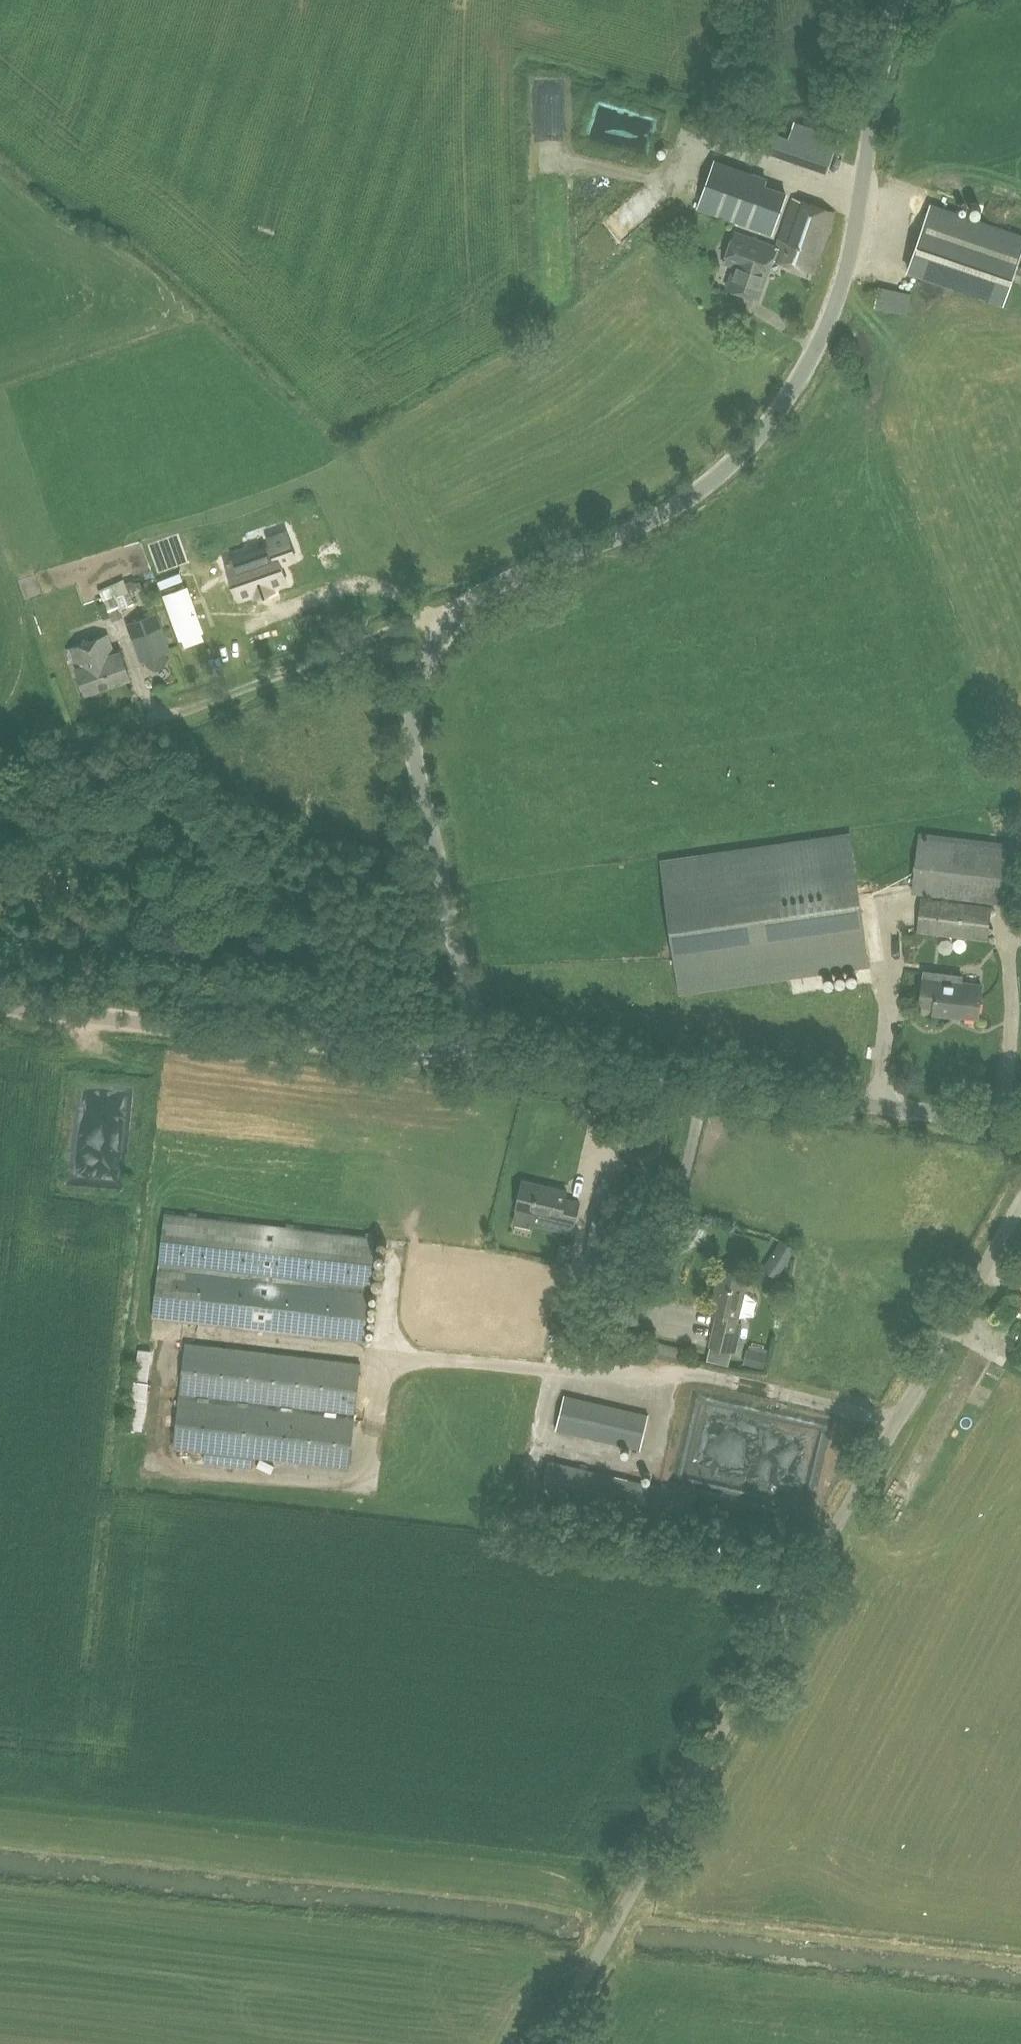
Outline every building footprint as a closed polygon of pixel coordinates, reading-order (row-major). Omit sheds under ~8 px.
[(813,134),(813,137),(772,137),(772,153),(839,155),(840,134),(813,134)] [(767,180),(714,161),(697,208),(773,235),(787,196),(764,188),(767,180)] [(608,185),(593,185),(593,199),(608,199),(608,185)] [(793,196),(778,245),(774,258),(815,272),(835,211),(793,196)] [(1016,229),(919,199),(904,246),(1001,277),(1016,229)] [(725,263),(733,266),(725,288),(760,299),(774,258),(778,245),(735,231),(725,263)] [(904,313),(909,295),(878,287),(873,305),(904,313)] [(879,361),(869,365),(877,383),(887,379),(879,361)] [(279,582),(273,564),(288,559),(279,534),(262,540),(265,549),(220,565),(232,599),(248,593),(250,597),(265,592),(263,588),(279,582)] [(125,579),(99,590),(102,597),(112,621),(125,617),(120,605),(133,599),(125,579)] [(172,649),(159,611),(128,622),(139,660),(172,649)] [(122,652),(116,654),(109,634),(71,647),(87,692),(131,677),(122,652)] [(681,989),(870,965),(854,834),(664,858),(681,989)] [(1016,905),(1020,864),(1020,851),(920,838),(913,891),(1016,905)] [(986,939),(991,906),(922,897),(918,930),(986,939)] [(978,1018),(983,986),(962,983),(963,975),(925,970),(921,1006),(935,1008),(934,1013),(953,1016),(953,1015),(978,1018)] [(118,1104),(99,1100),(96,1116),(115,1119),(118,1104)] [(119,1129),(111,1140),(120,1147),(129,1137),(119,1129)] [(105,1152),(90,1148),(86,1165),(118,1173),(122,1157),(105,1152)] [(575,1198),(586,1199),(589,1179),(578,1178),(575,1198)] [(525,1179),(518,1208),(537,1212),(534,1224),(573,1233),(575,1224),(576,1224),(582,1200),(567,1196),(569,1189),(525,1179)] [(376,1237),(276,1226),(167,1214),(155,1318),(365,1340),(376,1237)] [(784,1275),(805,1252),(794,1242),(773,1265),(784,1275)] [(739,1322),(749,1273),(719,1267),(710,1312),(718,1313),(711,1345),(737,1351),(743,1323),(739,1322)] [(176,1445),(207,1449),(205,1462),(253,1468),(255,1454),(351,1465),(362,1362),(188,1342),(176,1445)] [(650,1413),(576,1396),(566,1394),(558,1429),(641,1448),(650,1413)]
